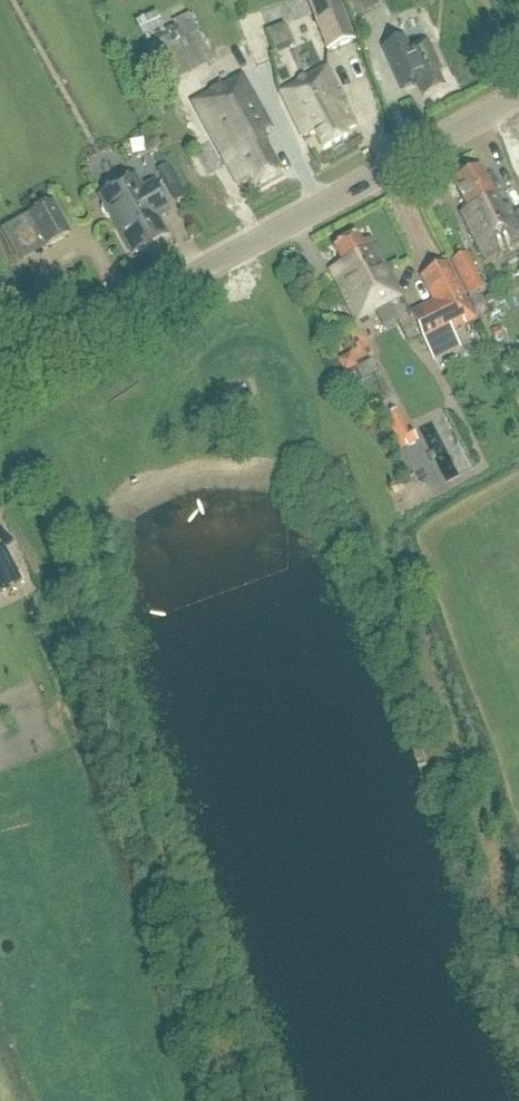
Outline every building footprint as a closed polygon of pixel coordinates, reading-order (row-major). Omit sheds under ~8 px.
[(338,0),(305,0),(326,54),(355,43),(338,0)] [(244,10),(229,17),(234,29),(250,23),(244,10)] [(172,27),(163,31),(155,15),(134,24),(143,41),(150,57),(166,88),(213,65),(188,15),(170,23),(172,27)] [(403,39),(381,50),(400,91),(416,83),(423,99),(444,89),(437,74),(441,73),(427,43),(409,51),(403,39)] [(355,128),(342,102),(343,102),(326,68),(279,94),(302,140),(313,134),(323,152),(346,139),(355,128)] [(249,182),(254,190),(280,175),(265,149),(262,136),(271,131),(241,77),(192,105),(238,188),(249,182)] [(518,245),(518,231),(511,216),(507,208),(500,211),(479,171),(453,184),(468,212),(461,215),(485,262),(518,245)] [(134,179),(99,198),(102,205),(101,211),(105,218),(111,219),(131,257),(166,237),(157,220),(168,214),(153,186),(141,192),(134,179)] [(28,217),(45,248),(69,235),(51,204),(28,217)] [(330,273),(356,323),(401,299),(371,240),(361,245),(357,237),(333,249),(342,266),(330,273)] [(472,268),(463,272),(480,308),(484,307),(478,295),(485,292),(472,268)] [(468,300),(474,311),(480,308),(463,272),(456,276),(468,300)] [(409,315),(425,347),(476,321),(459,289),(434,302),(409,315)] [(362,361),(348,368),(355,384),(370,377),(362,361)] [(382,418),(399,452),(417,443),(411,431),(407,433),(395,411),(382,418)] [(8,592),(6,589),(18,583),(3,551),(0,553),(0,596),(8,592)]
